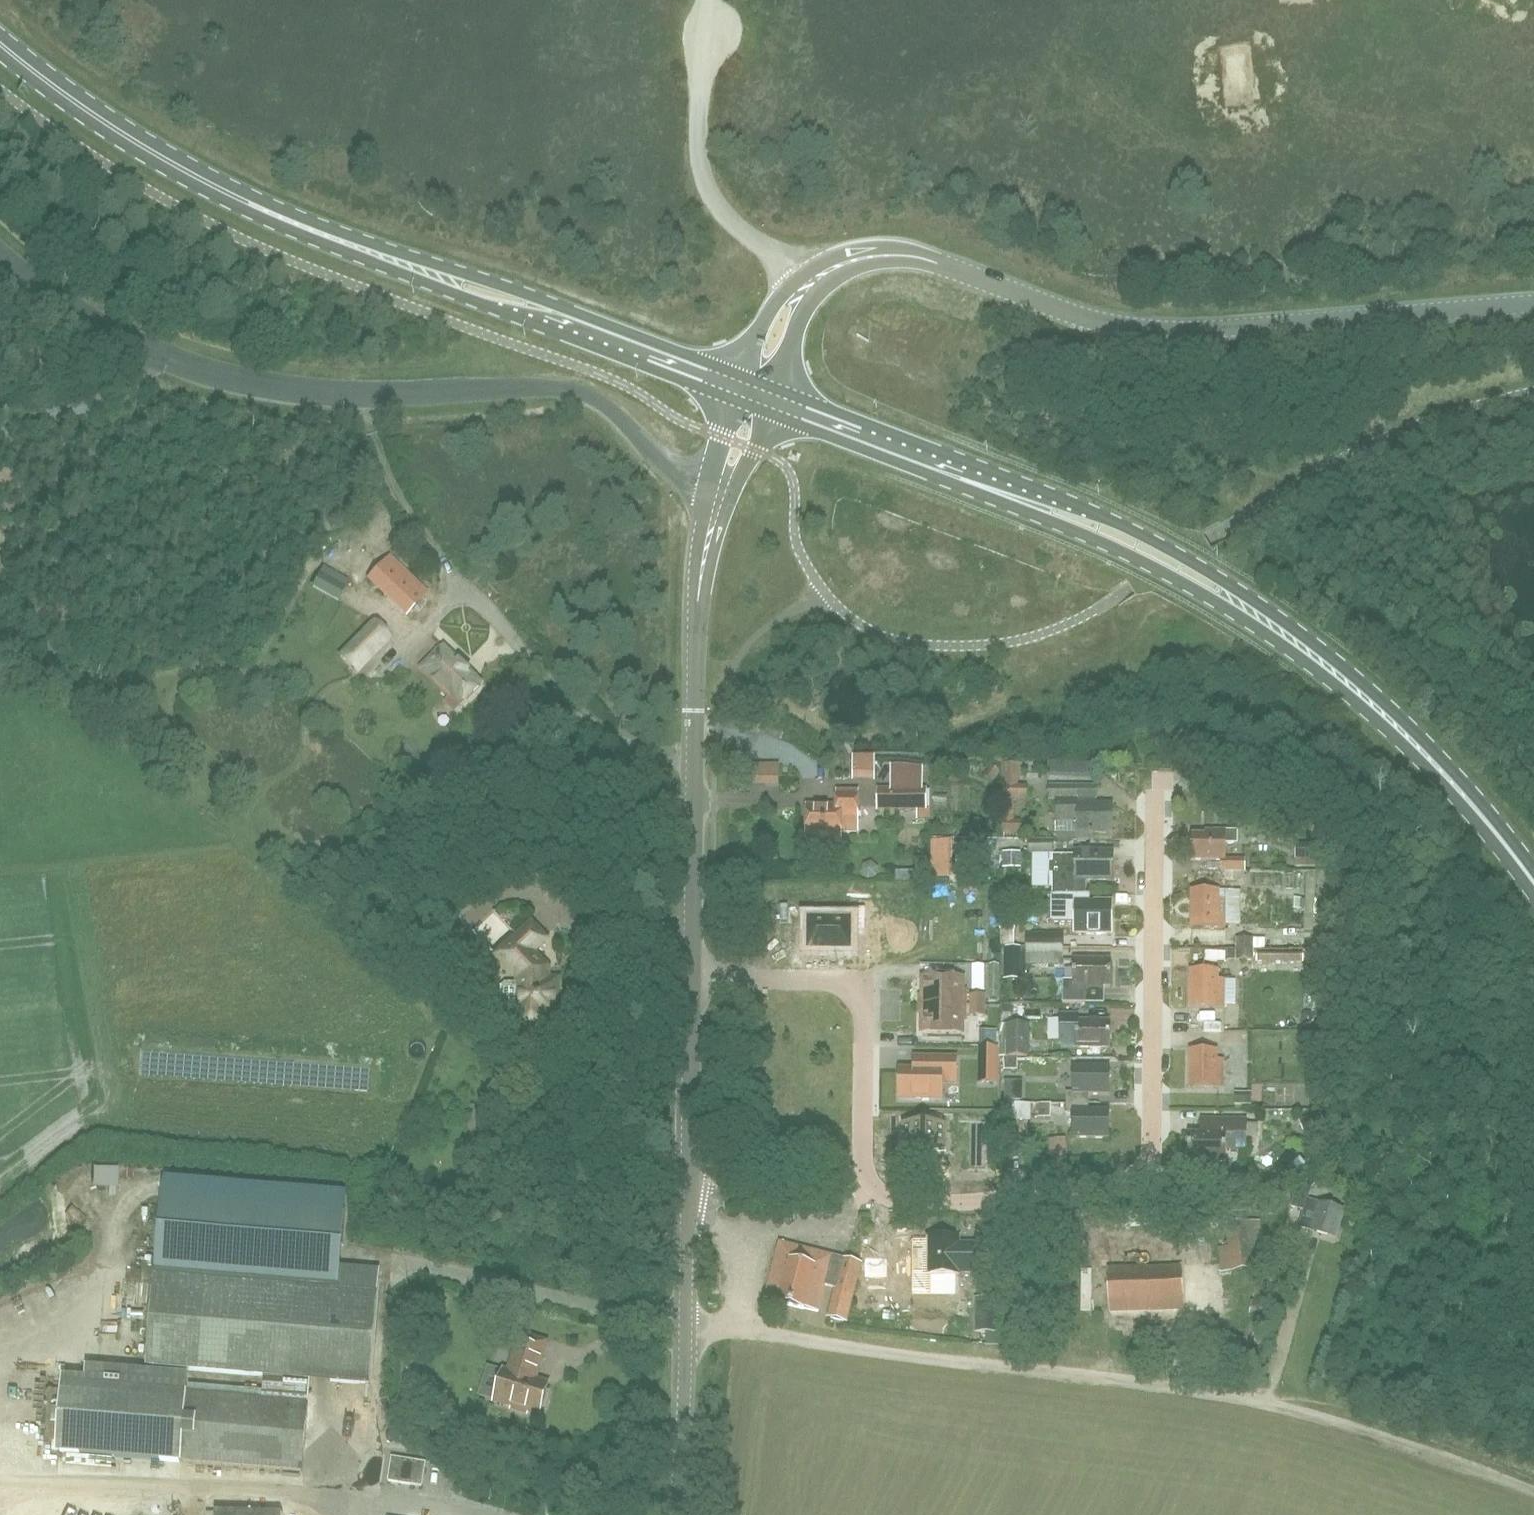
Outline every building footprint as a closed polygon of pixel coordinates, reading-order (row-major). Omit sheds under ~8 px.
[(426,595),(389,559),(371,577),(409,613),(426,595)] [(345,589),(320,574),(312,587),(338,602),(345,589)] [(359,675),(393,639),(372,619),(338,655),(359,675)] [(457,711),(482,684),(443,646),(422,668),(452,695),(446,701),(457,711)] [(859,781),(881,781),(881,759),(860,758),(859,781)] [(1050,778),(1099,777),(1099,762),(1050,762),(1050,778)] [(787,783),(788,766),(766,766),(766,782),(787,783)] [(891,767),(891,790),(878,790),(877,810),(926,811),(926,791),(922,791),(923,768),(891,767)] [(1015,793),(1028,793),(1028,787),(1004,787),(1004,834),(1027,834),(1027,821),(1015,821),(1015,793)] [(1095,840),(1095,833),(1112,833),(1112,804),(1077,805),(1077,787),(1050,787),(1050,800),(1056,800),(1056,840),(1095,840)] [(857,820),(857,806),(841,806),(841,807),(807,807),(806,837),(826,837),(826,842),(840,842),(840,837),(842,837),(842,820),(857,820)] [(1311,839),(1323,838),(1322,825),(1310,826),(1311,839)] [(1239,844),(1239,832),(1223,831),(1207,831),(1207,836),(1193,836),(1193,861),(1227,861),(1227,844),(1239,844)] [(1054,854),(1054,840),(1028,840),(1028,846),(1024,846),(1024,854),(1054,854)] [(1321,858),(1328,858),(1327,846),(1320,846),(1320,844),(1296,844),(1297,859),(1303,861),(1304,864),(1321,863),(1321,858)] [(1053,894),(1056,894),(1056,893),(1087,893),(1087,879),(1112,880),(1112,856),(1077,855),(1077,856),(1065,855),(1065,857),(1053,857),(1053,862),(1049,862),(1049,874),(1053,874),(1053,894)] [(897,869),(897,881),(926,882),(926,857),(915,857),(915,870),(897,869)] [(1225,861),(1225,872),(1246,872),(1246,861),(1225,861)] [(1252,885),(1271,885),(1272,873),(1253,872),(1252,885)] [(1226,929),(1226,900),(1220,900),(1220,890),(1192,890),(1192,929),(1226,929)] [(1111,934),(1111,902),(1092,902),(1091,893),(1087,893),(1056,893),(1056,894),(1057,923),(1076,923),(1076,934),(1111,934)] [(806,951),(848,951),(849,931),(863,931),(863,908),(847,908),(847,921),(806,921),(806,951)] [(495,940),(512,926),(502,912),(484,926),(495,940)] [(1001,932),(1002,951),(1064,950),(1064,935),(1028,935),(1028,947),(1015,947),(1015,932),(1015,922),(1001,922),(1001,932)] [(505,1014),(518,1014),(518,1019),(519,1019),(519,1024),(525,1031),(540,1031),(547,1025),(547,1019),(557,1019),(558,1000),(557,1000),(557,997),(556,995),(553,992),(553,985),(545,976),(546,971),(549,967),(533,952),(547,939),(532,924),(498,958),(512,972),(521,980),(523,980),(523,983),(506,982),(501,986),(501,1011),(505,1014)] [(1237,950),(1255,950),(1255,939),(1237,939),(1237,950)] [(1064,950),(1002,951),(1002,969),(1024,969),(1024,966),(1064,966),(1064,950)] [(1237,950),(1237,961),(1255,961),(1255,960),(1255,950),(1237,950)] [(1303,955),(1257,955),(1257,964),(1303,964),(1303,955)] [(1093,1004),(1093,987),(1111,987),(1111,960),(1075,959),(1074,980),(1063,980),(1063,1003),(1093,1004)] [(923,978),(923,1006),(986,1006),(986,994),(975,994),(975,978),(999,978),(999,964),(970,964),(970,978),(962,978),(923,978)] [(1226,1009),(1226,980),(1219,980),(1220,971),(1192,970),(1192,1008),(1226,1009)] [(1244,987),(1243,972),(1231,973),(1232,987),(1244,987)] [(986,1006),(923,1006),(923,1034),(962,1034),(962,1021),(966,1021),(966,1017),(986,1017),(986,1006)] [(1061,1043),(1077,1043),(1077,1048),(1110,1049),(1110,1022),(1078,1022),(1078,1017),(1061,1017),(1061,1043)] [(1029,1057),(1029,1027),(1007,1027),(1007,1057),(1029,1057)] [(1224,1089),(1224,1060),(1219,1060),(1219,1050),(1191,1050),(1191,1088),(1224,1089)] [(958,1056),(914,1056),(913,1068),(899,1068),(898,1101),(944,1101),(944,1085),(958,1085),(958,1056)] [(1017,1059),(1003,1058),(1003,1071),(1017,1072),(1017,1059)] [(1110,1095),(1110,1068),(1073,1067),(1073,1094),(1068,1094),(1068,1103),(1090,1103),(1090,1095),(1110,1095)] [(1253,1106),(1253,1093),(1236,1093),(1236,1105),(1253,1106)] [(1090,1112),(1090,1103),(1068,1103),(1068,1112),(1073,1112),(1073,1139),(1109,1139),(1109,1112),(1090,1112)] [(1002,1134),(1015,1134),(1015,1127),(1016,1121),(1032,1121),(1032,1104),(1016,1104),(1016,1105),(1002,1105),(1002,1134)] [(1051,1118),(1051,1104),(1039,1104),(1039,1118),(1051,1118)] [(1247,1149),(1247,1121),(1204,1121),(1204,1136),(1190,1136),(1190,1161),(1227,1162),(1227,1149),(1247,1149)] [(942,1150),(943,1123),(900,1122),(900,1150),(942,1150)] [(1298,1153),(1283,1165),(1297,1181),(1311,1169),(1298,1153)] [(1336,1238),(1344,1210),(1309,1200),(1313,1188),(1300,1185),(1297,1190),(1292,1207),(1305,1211),(1300,1228),(1336,1238)] [(1231,1212),(1251,1211),(1251,1194),(1231,1196),(1231,1212)] [(1193,1198),(1193,1209),(1193,1213),(1216,1214),(1216,1199),(1193,1198)] [(451,1214),(453,1219),(464,1214),(457,1201),(447,1207),(451,1214)] [(327,1213),(238,1214),(238,1232),(253,1232),(254,1240),(327,1239),(327,1213)] [(467,1221),(472,1230),(478,1226),(473,1217),(467,1221)] [(1222,1273),(1265,1269),(1261,1221),(1227,1225),(1229,1247),(1220,1248),(1222,1273)] [(958,1237),(929,1237),(929,1274),(946,1274),(947,1277),(953,1277),(955,1274),(958,1274),(958,1271),(990,1271),(990,1245),(958,1245),(958,1237)] [(0,1243),(0,1504),(337,1504),(337,1243),(0,1243)] [(833,1258),(834,1257),(781,1243),(766,1299),(780,1303),(780,1304),(805,1310),(805,1309),(819,1313),(826,1286),(837,1289),(829,1318),(847,1322),(862,1264),(844,1260),(844,1261),(833,1258)] [(889,1256),(864,1256),(864,1279),(889,1279),(889,1256)] [(1111,1313),(1183,1310),(1181,1265),(1109,1268),(1111,1313)] [(978,1333),(994,1333),(994,1299),(978,1299),(978,1333)] [(527,1411),(538,1415),(540,1409),(543,1408),(548,1393),(546,1390),(548,1384),(532,1379),(534,1372),(535,1372),(537,1372),(538,1371),(538,1370),(539,1370),(547,1343),(520,1335),(509,1372),(504,1370),(494,1401),(512,1406),(511,1409),(527,1414),(527,1411)] [(384,1421),(382,1387),(362,1388),(363,1422),(384,1421)] [(584,1498),(571,1495),(567,1511),(580,1514),(584,1498)]
